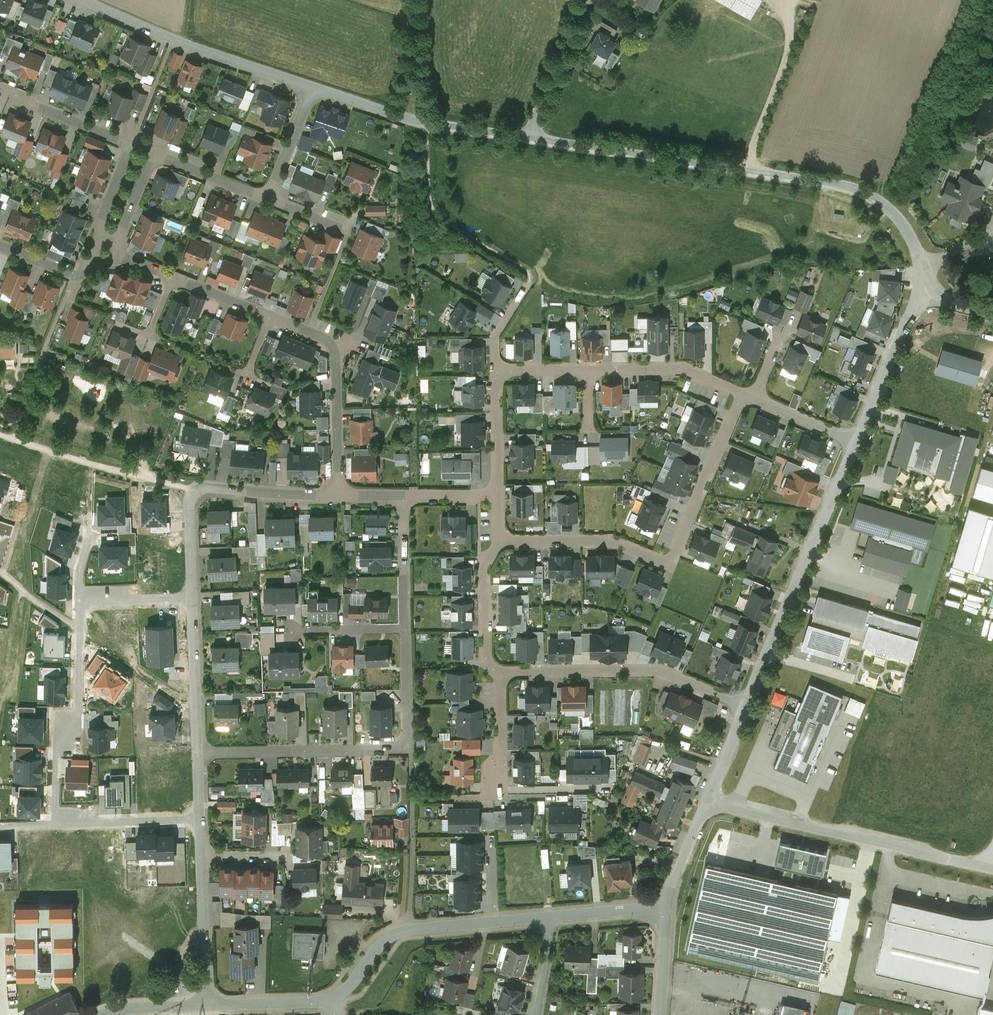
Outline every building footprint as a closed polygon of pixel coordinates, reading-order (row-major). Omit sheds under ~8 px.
[(8,10),(12,0),(0,0),(0,7),(8,10)] [(16,0),(12,0),(8,10),(6,15),(15,19),(21,2),(16,0)] [(34,0),(30,0),(23,15),(30,18),(29,20),(39,24),(39,23),(41,18),(46,6),(41,4),(42,2),(36,0),(36,1),(34,0)] [(654,8),(659,0),(639,0),(654,8)] [(751,15),(759,0),(724,0),(751,15)] [(79,21),(70,18),(63,34),(72,38),(79,21)] [(617,29),(598,18),(593,26),(600,30),(609,35),(608,37),(611,39),(617,29)] [(86,24),(79,21),(72,38),(71,40),(81,45),(82,42),(89,45),(92,37),(94,38),(99,28),(92,25),(87,22),(86,24)] [(609,35),(600,30),(599,32),(599,31),(590,45),(595,48),(607,55),(610,50),(615,41),(611,39),(608,37),(609,35)] [(15,39),(8,36),(2,50),(9,53),(12,45),(15,39)] [(149,45),(131,37),(123,54),(141,62),(147,51),(149,45)] [(29,52),(12,45),(9,53),(12,53),(7,65),(13,67),(12,69),(21,72),(29,52)] [(612,51),(610,50),(607,55),(595,48),(593,50),(608,58),(612,51)] [(178,71),(185,53),(175,50),(168,67),(178,71)] [(156,55),(147,51),(141,62),(138,70),(148,74),(156,55)] [(45,58),(29,52),(21,72),(29,75),(29,74),(35,76),(40,65),(42,66),(45,58)] [(55,55),(47,52),(45,58),(42,66),(49,68),(50,67),(55,55)] [(201,66),(187,60),(180,79),(194,84),(201,66)] [(59,72),(50,67),(49,68),(43,84),(52,88),(58,73),(59,73),(59,72)] [(59,73),(58,73),(52,88),(50,93),(67,100),(75,79),(59,73)] [(247,86),(224,77),(217,93),(240,102),(242,98),(246,88),(247,86)] [(91,86),(75,79),(67,100),(83,107),(85,101),(91,86)] [(91,86),(85,101),(92,104),(99,87),(92,84),(91,86)] [(271,93),(256,87),(254,92),(251,99),(266,105),(271,93)] [(254,92),(246,88),(242,98),(251,102),(251,99),(254,92)] [(147,93),(135,89),(131,97),(135,98),(132,104),(141,108),(147,93)] [(131,97),(114,90),(106,109),(127,117),(132,104),(135,98),(131,97)] [(289,100),(271,93),(266,105),(262,116),(280,123),(283,115),(285,116),(288,108),(286,108),(289,100)] [(251,102),(242,98),(240,102),(238,107),(238,108),(240,105),(248,108),(251,102)] [(348,115),(322,106),(315,123),(316,124),(328,128),(330,129),(332,132),(337,134),(342,131),(348,115)] [(181,117),(163,110),(155,129),(173,136),(175,131),(180,119),(181,117)] [(31,122),(10,114),(2,133),(12,137),(12,135),(20,138),(24,139),(24,138),(31,122)] [(187,121),(180,119),(175,131),(182,133),(187,121)] [(209,123),(201,143),(221,151),(224,144),(229,131),(228,131),(209,123)] [(257,130),(242,124),(238,133),(244,136),(245,134),(254,137),(257,130)] [(328,128),(316,124),(312,134),(325,138),(328,128)] [(978,137),(952,126),(946,139),(973,150),(978,137)] [(239,131),(230,127),(228,131),(229,131),(224,144),(232,147),(239,131)] [(65,137),(44,128),(37,146),(38,146),(39,148),(45,150),(46,150),(53,152),(58,154),(59,151),(65,137)] [(254,137),(245,134),(244,136),(243,141),(241,141),(240,143),(241,145),(238,151),(246,154),(244,159),(262,166),(271,144),(254,137)] [(104,142),(89,136),(86,144),(101,150),(104,142)] [(24,138),(24,139),(20,138),(14,152),(26,157),(33,141),(24,138)] [(312,145),(300,141),(298,146),(310,150),(312,145)] [(68,154),(59,151),(58,154),(53,152),(48,164),(55,167),(62,170),(68,154)] [(111,159),(90,151),(87,158),(85,158),(82,166),(105,175),(104,174),(107,168),(107,167),(110,160),(111,159)] [(984,158),(980,168),(975,167),(970,179),(982,184),(984,182),(989,184),(992,174),(992,173),(992,162),(984,158)] [(373,170),(353,162),(352,161),(352,163),(345,180),(345,179),(344,181),(346,181),(352,183),(351,185),(352,185),(358,188),(359,188),(359,187),(366,189),(367,190),(367,189),(367,188),(374,172),(374,171),(373,170)] [(105,175),(82,166),(78,174),(80,174),(77,182),(98,190),(98,189),(101,182),(104,175),(105,175)] [(62,170),(55,167),(52,175),(59,177),(62,170)] [(188,176),(171,169),(168,178),(179,182),(178,183),(184,185),(188,176)] [(311,175),(297,170),(290,188),(297,191),(296,192),(304,195),(311,175)] [(337,175),(328,172),(325,181),(322,188),(331,192),(337,175)] [(168,178),(160,175),(157,181),(156,181),(153,189),(164,193),(165,196),(167,194),(173,197),(178,183),(179,182),(168,178)] [(325,181),(311,175),(304,195),(311,198),(311,197),(317,199),(322,188),(325,181)] [(970,179),(962,176),(961,175),(960,176),(961,177),(958,185),(955,184),(955,185),(947,182),(942,196),(951,199),(947,209),(946,209),(946,210),(947,210),(968,219),(969,220),(969,219),(969,218),(973,209),(975,209),(975,210),(976,210),(977,209),(981,198),(981,199),(982,197),(981,197),(979,196),(983,187),(984,186),(982,185),(982,184),(970,179)] [(88,193),(73,187),(70,195),(74,197),(85,201),(88,193)] [(224,200),(211,195),(203,216),(215,221),(224,200)] [(85,201),(74,197),(71,204),(85,210),(88,202),(85,201)] [(236,205),(224,200),(215,221),(227,226),(236,205)] [(385,205),(367,205),(367,213),(385,213),(385,205)] [(33,216),(14,208),(6,229),(25,237),(26,234),(30,223),(33,216)] [(158,213),(148,209),(146,215),(156,219),(158,213)] [(85,219),(64,210),(58,225),(81,234),(82,230),(82,227),(85,219)] [(270,218),(255,212),(250,225),(247,232),(248,232),(262,238),(270,218)] [(146,215),(144,214),(138,227),(158,234),(163,222),(156,219),(146,215)] [(285,224),(270,218),(262,238),(277,244),(285,224)] [(242,222),(233,219),(228,232),(236,235),(242,222)] [(383,227),(368,221),(365,227),(381,233),(383,227)] [(250,225),(242,222),(236,235),(236,237),(245,241),(248,232),(247,232),(250,225)] [(39,227),(30,223),(26,234),(35,237),(39,227)] [(81,234),(58,225),(52,240),(73,248),(77,240),(79,238),(81,234)] [(158,234),(138,227),(133,239),(141,242),(144,244),(153,247),(158,234)] [(382,237),(361,229),(354,248),(374,257),(382,237)] [(340,238),(326,232),(323,241),(328,243),(326,247),(334,250),(340,238)] [(323,241),(305,234),(297,255),(316,262),(319,255),(323,257),(326,247),(328,243),(323,241)] [(208,245),(192,238),(185,257),(203,264),(207,254),(208,254),(212,246),(208,245)] [(220,242),(211,238),(208,245),(212,246),(208,254),(214,257),(220,242)] [(131,239),(127,250),(139,254),(141,249),(138,248),(141,242),(133,239),(131,239)] [(64,253),(49,247),(46,255),(61,261),(64,253)] [(471,259),(471,251),(457,252),(457,260),(471,259)] [(255,256),(246,252),(242,264),(250,267),(255,256)] [(242,266),(227,260),(225,266),(222,265),(218,276),(235,283),(242,266)] [(28,275),(11,268),(2,289),(15,294),(20,296),(23,289),(28,275)] [(273,278),(255,270),(252,278),(248,288),(248,289),(266,296),(273,278)] [(105,271),(86,285),(91,292),(97,287),(110,278),(105,271)] [(123,275),(116,272),(113,279),(110,278),(97,287),(109,292),(110,290),(116,293),(115,295),(125,298),(134,275),(133,276),(124,273),(123,275)] [(879,273),(877,297),(878,297),(893,299),(898,299),(900,275),(895,274),(881,273),(879,273)] [(151,282),(134,275),(125,298),(125,299),(126,295),(135,299),(136,297),(142,300),(143,300),(149,287),(151,282)] [(252,278),(247,276),(243,286),(248,288),(252,278)] [(378,279),(371,276),(367,285),(364,292),(371,295),(376,284),(378,279)] [(486,297),(503,307),(514,288),(497,278),(486,297)] [(367,285),(352,279),(342,303),(358,309),(364,292),(367,285)] [(37,295),(32,306),(47,311),(56,289),(41,283),(37,295)] [(387,288),(376,284),(371,295),(382,300),(387,288)] [(161,292),(149,287),(143,300),(142,300),(142,302),(141,303),(154,309),(161,292)] [(20,296),(15,294),(11,303),(23,307),(29,292),(23,289),(20,296)] [(313,296),(295,289),(288,308),(305,315),(313,296)] [(813,295),(802,291),(795,306),(806,311),(813,295)] [(37,295),(29,292),(23,307),(30,311),(32,306),(37,295)] [(204,298),(192,293),(187,304),(190,305),(187,312),(197,316),(204,298)] [(771,300),(764,297),(757,314),(777,322),(784,306),(777,303),(777,302),(771,299),(771,300)] [(876,307),(890,313),(893,307),(893,299),(878,297),(876,307)] [(187,304),(174,299),(164,324),(180,331),(183,322),(184,322),(187,315),(186,314),(187,312),(190,305),(187,304)] [(462,300),(450,317),(468,329),(477,314),(489,321),(496,310),(480,300),(475,308),(462,300)] [(396,310),(377,303),(374,312),(371,314),(370,317),(390,325),(396,310)] [(885,334),(893,315),(890,313),(876,307),(874,307),(866,326),(867,327),(881,332),(885,334)] [(112,316),(126,321),(128,313),(115,309),(112,316)] [(247,320),(228,313),(224,322),(222,328),(236,334),(236,336),(242,339),(245,332),(243,331),(247,320)] [(87,320),(73,314),(65,334),(79,340),(87,320)] [(668,316),(637,316),(637,327),(647,327),(647,337),(643,337),(644,349),(643,349),(643,350),(666,350),(666,327),(668,327),(668,316)] [(811,319),(804,316),(797,331),(805,334),(804,335),(811,338),(812,337),(819,340),(826,325),(819,322),(819,320),(811,317),(811,319)] [(390,325),(370,317),(368,321),(369,324),(365,333),(384,340),(390,325)] [(224,322),(219,320),(214,331),(220,334),(222,328),(224,322)] [(576,320),(566,320),(566,330),(569,330),(569,338),(576,338),(576,320)] [(566,330),(558,330),(558,326),(548,326),(548,336),(551,336),(551,352),(569,352),(569,338),(569,330),(566,330)] [(682,327),(683,354),(705,353),(704,327),(682,327)] [(878,338),(881,332),(867,327),(865,333),(878,338)] [(610,328),(599,328),(599,337),(601,337),(601,344),(610,344),(610,337),(610,328)] [(746,329),(736,352),(756,360),(766,337),(746,329)] [(135,339),(114,331),(106,349),(124,356),(128,358),(130,352),(135,339)] [(268,334),(262,350),(269,353),(273,344),(275,337),(276,337),(268,334)] [(533,355),(532,334),(514,334),(514,356),(533,355)] [(298,341),(283,335),(281,339),(279,346),(276,354),(291,360),(298,341)] [(281,339),(275,337),(273,344),(279,346),(281,339)] [(460,337),(450,337),(450,350),(460,350),(462,350),(462,346),(460,346),(460,337)] [(599,337),(582,337),(582,356),(601,355),(601,344),(601,337),(599,337)] [(628,337),(610,337),(610,344),(610,350),(628,350),(628,337)] [(16,355),(16,343),(12,343),(12,340),(3,340),(3,341),(0,341),(0,355),(16,355)] [(811,347),(794,340),(792,345),(789,344),(780,366),(800,374),(811,347)] [(298,341),(291,360),(307,366),(312,353),(315,348),(298,341)] [(393,349),(376,342),(373,350),(381,353),(390,356),(393,349)] [(483,346),(462,346),(462,350),(460,350),(460,361),(463,361),(463,367),(462,367),(463,367),(483,367),(482,346),(483,346)] [(872,359),(874,354),(857,346),(849,366),(865,373),(868,368),(870,369),(874,360),(872,359)] [(179,357),(157,348),(151,361),(148,368),(149,369),(175,379),(179,367),(175,366),(179,357)] [(327,356),(319,353),(320,350),(315,348),(312,353),(316,355),(319,359),(319,370),(327,370),(327,356)] [(373,350),(369,348),(365,359),(377,364),(381,353),(373,350)] [(981,360),(943,348),(936,371),(975,382),(981,360)] [(64,355),(57,352),(55,358),(62,360),(64,355)] [(128,358),(124,356),(120,368),(134,373),(140,357),(140,356),(130,352),(128,358)] [(151,361),(140,357),(134,373),(134,374),(145,378),(149,369),(148,368),(151,361)] [(377,364),(365,359),(353,388),(368,394),(374,379),(393,387),(399,372),(377,364)] [(232,378),(211,370),(204,388),(211,391),(210,392),(217,395),(218,394),(224,396),(225,397),(226,393),(232,378)] [(476,375),(465,375),(466,384),(476,384),(476,375)] [(320,379),(302,383),(302,391),(320,390),(320,379)] [(658,381),(639,381),(639,387),(639,400),(640,400),(658,399),(658,381)] [(287,387),(273,382),(269,393),(275,395),(275,396),(285,400),(287,387)] [(512,382),(512,404),(533,404),(533,382),(512,382)] [(466,384),(463,384),(463,385),(463,390),(462,390),(462,398),(463,398),(464,404),(484,404),(483,384),(476,384),(466,384)] [(577,384),(552,384),(552,405),(577,405),(577,384)] [(621,384),(603,384),(603,401),(621,401),(621,393),(621,384)] [(269,393),(255,387),(252,395),(251,395),(248,396),(247,399),(248,402),(255,405),(254,408),(268,413),(275,396),(275,395),(269,393)] [(639,387),(630,388),(630,393),(630,405),(640,404),(640,400),(639,400),(639,387)] [(302,391),(301,391),(301,394),(298,394),(297,396),(297,408),(299,409),(301,409),(301,413),(320,413),(320,404),(322,404),(321,398),(320,398),(320,390),(302,391)] [(857,403),(859,398),(842,391),(833,411),(850,418),(852,413),(854,413),(858,404),(857,403)] [(799,407),(802,393),(794,392),(791,405),(799,407)] [(237,398),(226,393),(225,397),(224,396),(219,410),(231,414),(237,398)] [(630,393),(621,393),(621,401),(621,409),(630,409),(630,405),(630,393)] [(715,418),(694,409),(689,422),(709,430),(715,418)] [(474,413),(463,413),(463,421),(474,421),(474,413)] [(318,427),(330,427),(330,415),(318,415),(318,427)] [(779,424),(757,415),(750,432),(771,441),(779,424)] [(364,419),(352,419),(352,439),(369,439),(369,431),(371,431),(371,419),(364,419)] [(463,421),(462,421),(462,424),(462,442),(483,442),(483,435),(484,434),(484,427),(483,427),(483,421),(474,421),(463,421)] [(905,421),(894,460),(913,466),(917,454),(932,458),(928,471),(948,477),(960,437),(905,421)] [(709,430),(689,422),(683,435),(686,436),(702,443),(704,443),(709,430)] [(225,430),(211,425),(210,430),(208,442),(222,445),(223,438),(225,430)] [(210,430),(185,426),(182,443),(190,445),(189,451),(202,453),(207,449),(208,442),(210,430)] [(702,443),(686,436),(681,446),(681,447),(688,449),(688,450),(698,454),(702,443)] [(804,436),(797,453),(817,461),(824,444),(817,441),(818,440),(811,437),(810,439),(804,436)] [(230,439),(223,438),(222,445),(220,455),(228,456),(230,439)] [(623,438),(598,439),(599,460),(624,460),(623,438)] [(574,440),(552,440),(552,458),(559,458),(563,462),(567,458),(574,458),(574,446),(574,440)] [(509,441),(510,463),(534,463),(534,441),(509,441)] [(289,442),(278,442),(277,456),(289,456),(289,452),(289,442)] [(681,446),(671,442),(667,453),(676,457),(677,455),(684,458),(688,450),(688,449),(681,447),(681,446)] [(328,444),(318,444),(318,452),(317,452),(317,460),(328,460),(328,444)] [(583,446),(574,446),(574,458),(574,464),(583,464),(583,446)] [(249,451),(233,449),(231,471),(247,473),(249,451)] [(263,452),(249,451),(247,473),(261,474),(263,452)] [(289,452),(289,456),(289,476),(302,476),(302,452),(289,452)] [(317,452),(302,452),(302,476),(317,476),(317,460),(317,452)] [(396,464),(409,463),(409,452),(396,452),(396,464)] [(753,463),(731,453),(724,471),(746,481),(753,463)] [(684,458),(677,455),(676,457),(670,470),(692,479),(694,474),(696,469),(698,464),(685,459),(684,458)] [(375,456),(352,457),(353,478),(376,477),(375,456)] [(471,459),(442,459),(442,469),(445,469),(445,478),(469,477),(469,482),(470,482),(470,481),(479,481),(479,462),(471,463),(471,459)] [(786,495),(810,504),(819,481),(801,474),(804,465),(787,459),(782,472),(793,476),(786,495)] [(888,464),(883,480),(894,483),(899,467),(888,464)] [(982,465),(974,494),(992,499),(992,468),(982,465)] [(692,479),(670,470),(665,483),(664,485),(672,488),(685,494),(687,489),(688,489),(690,484),(692,479)] [(665,483),(656,479),(651,490),(668,497),(672,488),(664,485),(665,483)] [(511,513),(533,513),(533,490),(511,490),(511,513)] [(108,505),(99,505),(100,523),(125,522),(124,496),(108,497),(108,505)] [(665,505),(646,497),(639,513),(633,511),(628,523),(637,527),(639,522),(656,529),(665,505)] [(165,500),(143,500),(144,523),(166,522),(165,500)] [(576,501),(558,501),(559,520),(559,521),(562,521),(577,521),(576,501)] [(859,503),(852,526),(871,532),(914,544),(927,548),(934,524),(859,503)] [(970,506),(952,564),(992,577),(992,513),(970,506)] [(229,509),(208,510),(209,528),(220,528),(230,527),(229,509)] [(256,511),(248,512),(249,527),(257,527),(256,511)] [(466,513),(442,514),(443,537),(465,537),(465,542),(477,542),(477,522),(467,523),(466,513)] [(389,514),(368,514),(368,522),(366,522),(366,531),(386,531),(386,522),(389,522),(389,514)] [(333,515),(324,515),(324,516),(318,516),(310,516),(310,522),(311,536),(333,535),(333,515)] [(294,516),(267,517),(267,532),(267,541),(268,541),(272,541),(272,540),(282,540),(282,541),(294,541),(294,516)] [(559,520),(547,520),(547,533),(562,533),(562,521),(559,521),(559,520)] [(310,522),(299,523),(300,541),(311,540),(311,536),(310,522)] [(760,535),(735,524),(729,539),(754,549),(760,535)] [(77,533),(58,527),(52,547),(71,553),(73,546),(74,546),(76,540),(75,539),(77,533)] [(220,528),(209,528),(209,540),(220,540),(220,528)] [(267,532),(257,532),(257,544),(258,555),(269,554),(268,541),(267,541),(267,532)] [(712,532),(708,540),(718,544),(724,547),(728,538),(712,532)] [(871,532),(862,561),(905,574),(914,544),(871,532)] [(777,541),(760,534),(760,535),(754,549),(747,565),(764,572),(777,541)] [(689,551),(712,561),(718,544),(708,540),(696,535),(689,551)] [(101,545),(102,563),(110,563),(110,565),(119,564),(119,563),(128,562),(127,551),(129,551),(129,542),(119,543),(119,545),(101,545)] [(251,544),(232,545),(233,556),(236,556),(250,555),(251,555),(251,544)] [(371,547),(362,547),(362,561),(370,561),(370,566),(382,566),(382,561),(387,560),(387,546),(386,546),(371,547)] [(519,556),(511,556),(511,574),(533,574),(534,574),(534,565),(534,556),(526,556),(526,554),(519,555),(519,556)] [(550,556),(550,575),(557,575),(557,576),(564,576),(564,575),(571,574),(571,559),(571,555),(564,555),(564,554),(557,554),(557,556),(550,556)] [(597,556),(588,556),(588,575),(613,575),(614,575),(614,561),(614,556),(605,556),(605,554),(597,554),(597,556)] [(233,556),(209,557),(210,577),(237,575),(236,556),(233,556)] [(581,559),(571,559),(571,574),(571,577),(581,577),(581,559)] [(634,569),(614,561),(614,575),(613,575),(613,578),(616,579),(615,581),(627,586),(634,569)] [(543,564),(534,565),(534,574),(533,574),(533,582),(543,582),(543,564)] [(453,589),(472,589),(472,565),(453,566),(453,589)] [(301,567),(290,568),(291,587),(294,586),(294,592),(302,592),(301,567)] [(663,576),(644,568),(636,585),(654,593),(656,594),(660,584),(663,576)] [(49,573),(49,594),(57,594),(57,598),(67,599),(68,574),(49,573)] [(343,592),(343,580),(332,580),(333,592),(343,592)] [(896,581),(889,602),(925,614),(932,592),(896,581)] [(499,583),(499,593),(517,593),(517,583),(499,583)] [(667,587),(660,584),(656,594),(654,593),(651,600),(661,604),(667,587)] [(291,587),(266,587),(267,609),(294,608),(294,592),(294,586),(291,587)] [(771,602),(774,595),(755,586),(745,610),(764,618),(767,611),(769,612),(773,603),(771,602)] [(250,590),(233,590),(233,600),(243,600),(243,603),(250,603),(250,590)] [(912,661),(923,624),(817,592),(800,648),(841,660),(849,635),(865,640),(863,645),(873,648),(874,644),(891,650),(890,654),(912,661)] [(508,620),(521,620),(521,593),(517,593),(499,593),(499,621),(508,620)] [(337,597),(309,598),(309,602),(309,614),(309,616),(337,615),(337,597)] [(350,603),(349,603),(349,616),(365,615),(365,614),(386,615),(386,597),(365,597),(365,603),(350,603)] [(240,603),(212,604),(213,624),(240,623),(240,603)] [(453,626),(475,625),(474,603),(452,604),(453,626)] [(722,615),(740,620),(742,612),(724,607),(722,615)] [(147,627),(148,644),(173,643),(172,620),(167,620),(167,626),(147,627)] [(521,620),(508,620),(509,631),(526,630),(526,620),(521,620)] [(756,638),(759,630),(740,622),(730,645),(749,654),(752,647),(754,648),(758,639),(756,638)] [(625,630),(625,634),(626,650),(636,649),(635,629),(625,630)] [(635,629),(636,649),(641,651),(646,638),(648,634),(635,629)] [(536,636),(536,643),(544,643),(544,630),(527,631),(527,636),(536,636)] [(59,631),(45,631),(44,651),(42,651),(42,657),(53,658),(53,655),(66,655),(66,636),(59,636),(59,631)] [(251,631),(236,632),(236,646),(239,646),(239,647),(251,646),(251,631)] [(275,631),(260,632),(261,648),(276,647),(275,631)] [(685,641),(661,631),(656,642),(652,652),(653,653),(676,662),(677,659),(680,652),(685,641)] [(582,632),(582,635),(582,650),(592,650),(592,634),(592,632),(582,632)] [(592,634),(592,650),(592,656),(600,656),(600,658),(617,658),(617,656),(626,656),(626,650),(625,634),(592,634)] [(572,639),(572,653),(582,653),(582,650),(582,635),(571,635),(571,639),(572,639)] [(518,657),(536,657),(536,643),(536,636),(527,636),(518,637),(518,657)] [(453,660),(475,659),(475,637),(453,637),(453,660)] [(652,652),(656,642),(646,638),(641,651),(651,656),(653,653),(652,652)] [(571,639),(550,639),(550,658),(572,658),(572,653),(572,639),(571,639)] [(173,643),(148,644),(149,662),(164,661),(165,668),(170,668),(170,661),(174,661),(173,643)] [(352,644),(334,645),(334,664),(335,664),(335,669),(345,668),(345,664),(352,664),(353,664),(352,653),(352,644)] [(386,645),(366,646),(366,653),(367,661),(367,664),(389,663),(388,652),(386,652),(386,645)] [(236,646),(213,647),(214,667),(239,666),(239,647),(239,646),(236,646)] [(680,652),(677,659),(687,663),(693,650),(687,648),(684,654),(680,652)] [(298,650),(271,651),(271,674),(299,674),(298,650)] [(107,666),(110,662),(98,654),(88,668),(100,676),(107,666)] [(742,662),(723,655),(715,674),(733,681),(735,677),(737,677),(740,669),(739,669),(742,662)] [(115,697),(127,679),(120,674),(121,673),(114,669),(114,670),(107,666),(100,676),(95,683),(115,697)] [(317,674),(317,684),(284,685),(285,700),(296,700),(295,690),(307,690),(308,700),(318,700),(318,690),(329,689),(329,673),(317,674)] [(451,696),(472,696),(472,673),(450,674),(451,696)] [(46,676),(46,700),(64,700),(65,676),(46,676)] [(845,697),(810,682),(797,714),(786,709),(771,747),(781,751),(774,769),(809,783),(845,697)] [(583,708),(583,686),(576,686),(576,684),(567,684),(567,686),(559,686),(559,708),(583,708)] [(525,688),(526,707),(549,706),(549,687),(525,688)] [(664,689),(659,700),(666,702),(670,691),(664,689)] [(352,690),(344,690),(344,703),(352,703),(352,690)] [(375,690),(361,690),(361,698),(375,698),(375,690)] [(305,691),(296,691),(297,706),(306,705),(305,691)] [(678,694),(671,691),(670,691),(666,702),(663,710),(676,716),(685,695),(681,693),(678,694)] [(690,697),(685,695),(676,716),(684,719),(685,722),(692,725),(696,715),(699,714),(700,711),(699,708),(701,704),(701,703),(692,700),(690,697)] [(718,703),(704,697),(701,703),(701,704),(699,708),(700,711),(713,716),(718,703)] [(256,701),(256,713),(267,713),(266,701),(256,701)] [(229,703),(229,702),(221,702),(221,703),(215,703),(215,722),(238,722),(238,702),(229,703)] [(345,705),(324,706),(325,732),(346,732),(345,705)] [(390,705),(370,705),(370,731),(391,731),(390,705)] [(297,733),(297,708),(277,708),(277,733),(297,733)] [(462,734),(484,734),(483,712),(462,712),(462,734)] [(153,725),(154,736),(176,736),(175,714),(150,715),(150,725),(153,725)] [(21,717),(20,737),(43,738),(43,717),(21,717)] [(534,720),(516,721),(516,741),(534,740),(534,720)] [(91,748),(110,747),(109,737),(115,737),(114,726),(90,727),(91,748)] [(579,737),(594,737),(594,729),(579,729),(579,737)] [(480,739),(463,739),(463,753),(464,753),(471,753),(481,753),(480,739)] [(635,758),(646,761),(650,743),(640,740),(635,758)] [(607,756),(608,768),(616,768),(616,752),(605,752),(606,756),(607,756)] [(582,780),(581,756),(568,756),(568,768),(568,780),(582,780)] [(594,756),(581,756),(582,780),(594,780),(594,756)] [(606,756),(594,756),(594,780),(607,779),(608,768),(607,756),(606,756)] [(464,757),(456,757),(455,757),(455,758),(455,764),(451,764),(451,774),(455,774),(455,782),(455,783),(456,783),(456,782),(471,782),(472,782),(472,781),(472,758),(472,757),(471,757),(464,757)] [(18,758),(17,779),(40,780),(40,773),(42,773),(42,766),(40,766),(40,758),(18,758)] [(535,758),(515,758),(516,780),(536,779),(535,758)] [(701,763),(689,758),(684,768),(697,774),(701,763)] [(352,784),(352,766),(339,767),(339,768),(333,768),(332,768),(332,784),(333,784),(352,784)] [(391,766),(372,766),(373,783),(381,782),(391,782),(392,782),(391,766)] [(68,767),(68,786),(88,787),(88,767),(68,767)] [(301,768),(301,767),(300,767),(300,768),(289,769),(289,768),(288,768),(289,784),(289,785),(289,784),(299,784),(299,782),(307,781),(308,784),(309,784),(308,767),(307,767),(307,768),(301,768)] [(263,768),(240,768),(240,788),(263,788),(263,768)] [(289,784),(288,768),(278,769),(278,768),(277,768),(279,785),(280,785),(280,784),(289,784)] [(568,780),(568,768),(558,768),(558,780),(568,780)] [(650,777),(635,770),(629,784),(639,789),(645,791),(646,789),(645,789),(650,777)] [(363,773),(354,773),(355,787),(363,786),(363,773)] [(675,775),(670,785),(650,777),(645,789),(646,789),(665,797),(656,818),(664,821),(674,826),(693,783),(675,775)] [(111,783),(105,784),(106,802),(115,802),(115,800),(125,800),(124,778),(111,778),(111,783)] [(391,788),(391,782),(381,782),(381,787),(378,788),(379,806),(390,806),(390,801),(390,791),(390,788),(391,788)] [(629,784),(624,796),(634,800),(639,789),(629,784)] [(226,793),(226,785),(212,785),(212,793),(226,793)] [(363,786),(355,787),(355,807),(364,806),(364,788),(363,786)] [(372,788),(364,788),(364,806),(365,807),(373,807),(372,788)] [(273,789),(266,789),(266,801),(275,801),(273,789)] [(398,792),(397,791),(390,791),(390,801),(397,801),(398,799),(398,792)] [(17,805),(17,815),(33,815),(33,814),(40,814),(40,795),(20,795),(20,805),(17,805)] [(587,795),(573,795),(573,806),(579,806),(579,810),(588,810),(587,795)] [(219,799),(219,808),(238,809),(238,799),(219,799)] [(573,806),(549,807),(549,830),(579,829),(579,810),(579,806),(573,806)] [(323,813),(331,818),(335,812),(327,807),(323,813)] [(479,807),(451,807),(451,830),(479,829),(479,813),(479,807)] [(532,808),(507,808),(507,810),(507,830),(532,830),(532,808)] [(266,811),(257,811),(257,810),(256,809),(253,809),(252,810),(251,811),(244,811),(244,825),(265,825),(266,811)] [(507,810),(494,810),(494,812),(494,830),(507,830),(507,810)] [(494,812),(479,813),(479,829),(479,832),(494,831),(494,830),(494,812)] [(655,817),(652,824),(641,819),(634,835),(654,844),(658,834),(660,834),(662,834),(664,830),(663,828),(661,827),(664,821),(656,818),(655,817)] [(393,824),(371,825),(372,833),(371,833),(371,835),(372,835),(372,843),(382,843),(382,844),(393,844),(393,824)] [(265,825),(244,825),(243,839),(251,839),(251,841),(252,842),(256,842),(257,841),(257,839),(265,839),(265,825)] [(321,827),(297,828),(297,841),(321,840),(321,827)] [(156,833),(138,833),(138,841),(138,855),(139,855),(156,854),(156,857),(157,857),(157,835),(156,833)] [(174,835),(157,835),(157,857),(174,856),(175,856),(174,842),(174,835)] [(482,839),(456,840),(457,870),(484,869),(483,859),(485,858),(485,848),(483,848),(482,839)] [(0,840),(0,865),(11,865),(12,865),(11,857),(11,840),(0,840)] [(321,840),(297,841),(298,854),(322,853),(321,840)] [(138,855),(138,841),(126,841),(127,859),(140,859),(139,855),(138,855)] [(185,842),(174,842),(175,856),(174,856),(174,860),(185,860),(185,842)] [(827,853),(780,842),(775,865),(822,875),(827,853)] [(351,849),(340,848),(340,858),(351,859),(351,849)] [(625,854),(605,856),(606,865),(603,865),(604,876),(608,876),(609,886),(612,886),(612,888),(618,887),(618,886),(620,885),(620,882),(632,881),(630,859),(625,859),(625,854)] [(18,857),(11,857),(12,865),(11,865),(12,875),(19,875),(18,857)] [(588,862),(568,864),(570,885),(590,883),(588,862)] [(837,892),(707,864),(688,950),(818,979),(837,892)] [(358,865),(346,865),(345,881),(344,880),(343,901),(381,903),(382,883),(357,881),(358,865)] [(247,870),(235,870),(235,868),(221,867),(221,881),(221,892),(234,892),(234,895),(247,895),(247,893),(259,893),(259,895),(273,895),(273,884),(273,870),(260,870),(260,868),(247,868),(247,870)] [(316,868),(294,869),(295,887),(302,886),(302,887),(309,887),(309,886),(317,885),(316,868)] [(481,880),(455,881),(456,911),(482,910),(482,899),(484,899),(483,889),(481,889),(481,880)] [(221,881),(211,881),(211,892),(221,892),(221,881)] [(284,884),(273,884),(273,895),(277,895),(277,903),(286,903),(284,884)] [(966,914),(962,914),(892,897),(887,917),(992,941),(992,913),(988,914),(979,915),(966,914)] [(222,899),(211,900),(212,910),(221,910),(222,910),(222,899)] [(74,903),(16,904),(18,977),(76,976),(74,903)] [(342,904),(324,904),(324,916),(341,916),(342,904)] [(235,912),(221,910),(221,925),(235,924),(235,912)] [(271,914),(256,913),(256,922),(259,922),(259,927),(271,927),(271,914)] [(887,917),(875,971),(983,996),(992,951),(992,941),(887,917)] [(257,925),(235,926),(236,950),(231,950),(232,973),(254,972),(253,950),(258,950),(257,925)] [(325,932),(294,930),(292,955),(324,957),(325,932)] [(640,933),(624,933),(624,953),(638,953),(638,948),(641,948),(642,948),(642,947),(643,947),(643,946),(643,943),(642,943),(642,942),(640,941),(640,933)] [(590,946),(566,946),(565,966),(574,966),(574,963),(588,964),(589,964),(590,956),(590,946)] [(463,949),(454,947),(450,965),(450,966),(460,968),(468,969),(472,949),(463,947),(463,949)] [(527,952),(508,947),(503,966),(502,967),(512,970),(521,973),(527,952)] [(598,957),(590,956),(589,964),(588,964),(588,972),(590,972),(597,973),(598,957)] [(624,957),(606,957),(606,965),(624,965),(624,957)] [(450,965),(445,964),(443,970),(459,974),(460,968),(450,966),(450,965)] [(503,966),(497,965),(496,967),(495,972),(510,977),(512,970),(502,967),(503,966)] [(624,965),(606,965),(606,975),(620,976),(620,972),(624,972),(624,965)] [(597,973),(590,972),(589,991),(597,992),(597,973)] [(624,972),(620,972),(620,976),(620,995),(642,995),(642,972),(624,972)] [(466,981),(447,978),(446,987),(448,988),(446,996),(458,998),(462,999),(464,991),(466,981)] [(523,991),(514,988),(515,986),(509,984),(508,986),(505,985),(499,1003),(499,1004),(512,1008),(517,1009),(523,991)] [(24,1014),(77,1014),(81,1013),(70,990),(24,1014)] [(475,993),(464,991),(462,999),(458,998),(457,1004),(459,1004),(472,1007),(475,993)] [(842,997),(837,1014),(852,1014),(855,1001),(842,997)] [(512,1008),(499,1004),(499,1003),(497,1003),(495,1011),(511,1014),(512,1008)] [(472,1007),(459,1004),(458,1010),(478,1014),(479,1008),(472,1007)] [(981,1005),(978,1014),(992,1014),(992,1008),(981,1005)]
